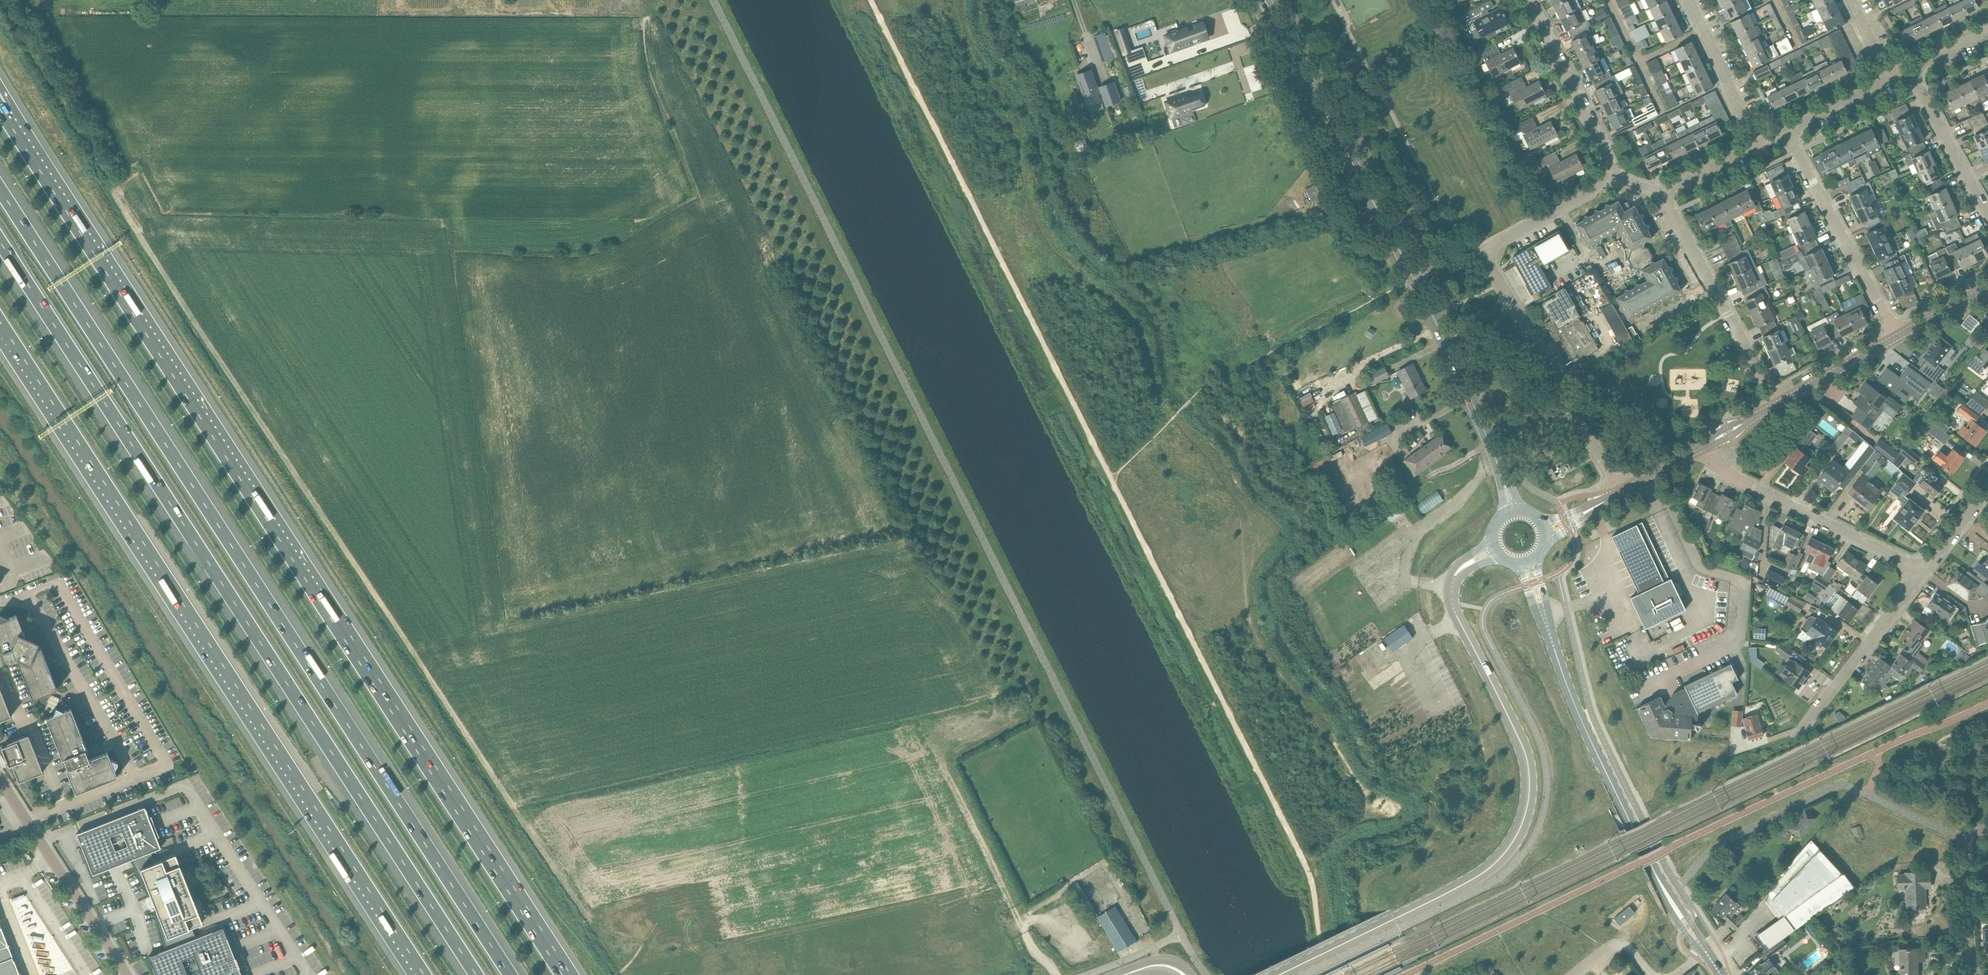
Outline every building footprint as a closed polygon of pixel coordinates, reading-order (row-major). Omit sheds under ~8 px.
[(1560,18),(1575,11),(1570,0),(1566,0),(1554,6),(1560,17),(1558,18),(1558,19),(1560,18)] [(1620,9),(1624,7),(1621,2),(1625,0),(1616,0),(1620,9)] [(1650,8),(1666,0),(1646,0),(1650,8)] [(1666,0),(1650,8),(1655,20),(1672,12),(1666,0)] [(1722,2),(1720,3),(1722,8),(1724,7),(1725,8),(1740,0),(1721,0),(1722,2)] [(1746,11),(1741,0),(1740,0),(1725,8),(1730,19),(1746,11)] [(1786,10),(1790,8),(1786,0),(1781,0),(1786,10)] [(1817,8),(1832,0),(1813,0),(1817,8)] [(1822,19),(1839,11),(1833,0),(1832,0),(1817,8),(1822,19)] [(1901,5),(1903,10),(1916,4),(1914,0),(1911,0),(1901,5)] [(1954,20),(1966,14),(1960,2),(1959,0),(1952,0),(1954,5),(1948,8),(1954,20)] [(1960,2),(1966,14),(1978,8),(1977,5),(1974,0),(1965,0),(1960,2)] [(1630,4),(1624,7),(1620,9),(1626,20),(1635,15),(1630,4)] [(1771,17),(1775,15),(1770,4),(1766,6),(1771,17)] [(1935,14),(1941,26),(1954,20),(1948,8),(1946,4),(1933,10),(1935,14)] [(1896,14),(1903,10),(1901,5),(1893,9),(1896,14)] [(1460,16),(1454,19),(1457,26),(1466,22),(1475,40),(1509,23),(1505,15),(1504,13),(1501,8),(1485,16),(1483,12),(1479,14),(1476,8),(1460,16)] [(1603,8),(1597,11),(1601,18),(1607,16),(1603,8)] [(1792,21),(1796,19),(1790,8),(1786,10),(1792,21)] [(1580,9),(1575,11),(1560,18),(1566,30),(1564,31),(1565,32),(1570,30),(1572,35),(1570,35),(1570,36),(1587,28),(1589,27),(1580,9)] [(1822,19),(1828,31),(1845,23),(1839,11),(1822,19)] [(1660,30),(1661,31),(1677,23),(1672,12),(1655,20),(1659,26),(1655,28),(1656,31),(1660,30)] [(1737,34),(1754,26),(1748,14),(1731,22),(1737,34)] [(1924,20),(1930,32),(1941,26),(1935,14),(1924,20)] [(1626,20),(1631,31),(1635,29),(1632,24),(1638,21),(1635,15),(1626,20)] [(1777,28),(1781,26),(1775,15),(1771,17),(1777,28)] [(1924,20),(1921,15),(1909,21),(1911,26),(1917,38),(1930,32),(1924,20)] [(1792,21),(1797,33),(1801,31),(1796,19),(1792,21)] [(1177,32),(1166,36),(1171,51),(1193,43),(1199,42),(1199,41),(1209,37),(1204,22),(1194,26),(1179,31),(1178,28),(1176,29),(1177,32)] [(1677,23),(1661,31),(1666,42),(1683,34),(1677,23)] [(1615,25),(1608,29),(1612,38),(1619,35),(1615,25)] [(1631,31),(1637,43),(1641,41),(1647,38),(1641,26),(1635,29),(1631,31)] [(1759,37),(1754,26),(1737,34),(1743,45),(1759,37)] [(1786,38),(1781,26),(1777,28),(1782,40),(1786,38)] [(1917,38),(1911,26),(1899,32),(1905,44),(1917,38)] [(1590,34),(1587,28),(1570,36),(1572,35),(1575,40),(1571,42),(1577,54),(1576,54),(1576,55),(1578,54),(1578,55),(1593,47),(1587,35),(1590,34)] [(1124,29),(1116,32),(1124,53),(1125,53),(1129,63),(1147,57),(1143,47),(1143,46),(1131,51),(1124,29)] [(1842,34),(1840,29),(1828,35),(1831,40),(1842,34)] [(1803,44),(1807,42),(1801,31),(1797,33),(1803,44)] [(1105,32),(1094,36),(1099,52),(1110,48),(1105,32)] [(1748,56),(1765,48),(1761,42),(1768,39),(1766,34),(1759,37),(1743,45),(1748,56)] [(1833,45),(1845,39),(1842,34),(1831,40),(1833,44),(1833,45)] [(1616,44),(1619,50),(1625,47),(1619,35),(1612,38),(1608,40),(1611,46),(1616,44)] [(1833,44),(1831,40),(1828,35),(1816,41),(1818,46),(1820,50),(1833,44)] [(1783,54),(1792,49),(1786,38),(1782,40),(1777,42),(1783,54)] [(1835,50),(1847,44),(1845,39),(1833,45),(1835,50)] [(1641,41),(1637,43),(1642,54),(1646,52),(1641,41)] [(1691,41),(1675,49),(1680,61),(1697,53),(1691,41)] [(1804,47),(1806,52),(1818,46),(1816,41),(1804,47)] [(1838,55),(1850,49),(1847,44),(1835,50),(1838,55)] [(1492,54),(1488,47),(1472,56),(1475,63),(1485,59),(1494,77),(1520,63),(1516,55),(1517,55),(1516,53),(1515,53),(1513,48),(1501,54),(1499,50),(1492,54)] [(1599,60),(1593,47),(1578,55),(1584,66),(1582,67),(1582,68),(1584,67),(1599,60)] [(1792,53),(1794,58),(1806,52),(1804,47),(1792,53)] [(1754,68),(1770,60),(1765,48),(1748,56),(1754,68)] [(1840,60),(1852,54),(1850,49),(1838,55),(1840,60)] [(1680,61),(1686,72),(1702,64),(1697,53),(1680,61)] [(1779,59),(1782,64),(1794,58),(1792,53),(1779,59)] [(1843,65),(1854,59),(1852,54),(1840,60),(1841,60),(1843,65)] [(1623,58),(1627,64),(1632,62),(1628,55),(1623,58)] [(1647,63),(1652,75),(1662,70),(1656,59),(1647,63)] [(1767,65),(1770,70),(1782,64),(1779,59),(1767,65)] [(1846,71),(1857,65),(1854,59),(1843,65),(1841,60),(1829,66),(1834,78),(1847,72),(1846,71)] [(1605,73),(1599,60),(1584,67),(1590,79),(1588,80),(1589,81),(1593,78),(1596,84),(1594,84),(1594,85),(1596,84),(1611,77),(1608,71),(1605,73)] [(1822,85),(1834,78),(1829,66),(1826,61),(1814,67),(1814,69),(1822,85)] [(1686,72),(1692,84),(1708,76),(1702,64),(1686,72)] [(1630,68),(1638,86),(1643,84),(1634,65),(1630,68)] [(1772,74),(1770,70),(1767,65),(1753,72),(1757,81),(1772,74)] [(1131,80),(1138,102),(1179,89),(1173,67),(1131,80)] [(1814,69),(1803,75),(1810,90),(1822,85),(1814,69)] [(1101,90),(1098,91),(1090,70),(1077,75),(1079,82),(1080,81),(1088,105),(1093,104),(1101,101),(1099,95),(1102,94),(1107,106),(1120,101),(1114,82),(1100,87),(1101,90)] [(1662,84),(1668,81),(1662,70),(1652,75),(1658,86),(1662,84)] [(1976,77),(1970,80),(1970,81),(1978,97),(1979,100),(1987,96),(1987,72),(1977,78),(1976,77)] [(1611,77),(1596,84),(1599,89),(1595,91),(1601,103),(1599,103),(1600,104),(1602,103),(1602,104),(1617,96),(1624,93),(1615,75),(1611,77)] [(1709,75),(1708,76),(1692,84),(1695,90),(1688,94),(1690,99),(1713,87),(1711,83),(1713,82),(1709,75)] [(1810,90),(1803,75),(1790,81),(1792,84),(1798,96),(1799,98),(1806,94),(1805,93),(1810,90)] [(1517,87),(1514,80),(1497,89),(1501,96),(1510,91),(1519,109),(1546,95),(1542,88),(1543,88),(1542,86),(1541,86),(1539,81),(1527,87),(1524,83),(1517,87)] [(1970,81),(1958,87),(1966,103),(1978,97),(1970,81)] [(1648,94),(1643,84),(1638,86),(1632,89),(1635,95),(1639,92),(1642,97),(1648,94)] [(1658,86),(1663,98),(1667,96),(1662,84),(1658,86)] [(1792,84),(1780,90),(1786,102),(1798,96),(1792,84)] [(1952,110),(1966,103),(1958,87),(1945,94),(1952,110)] [(1703,96),(1706,101),(1717,96),(1715,90),(1703,96)] [(1775,110),(1782,106),(1781,105),(1786,102),(1780,90),(1768,96),(1774,108),(1775,110)] [(1200,107),(1205,106),(1200,91),(1188,96),(1187,95),(1165,102),(1171,118),(1193,111),(1192,110),(1200,107)] [(1679,105),(1673,93),(1667,96),(1663,98),(1669,109),(1679,105)] [(1623,109),(1617,96),(1602,104),(1607,115),(1606,116),(1606,117),(1623,109)] [(1706,101),(1708,106),(1720,100),(1717,96),(1706,101)] [(1699,98),(1691,102),(1694,107),(1702,103),(1699,98)] [(1708,106),(1710,111),(1722,105),(1720,100),(1708,106)] [(1691,102),(1679,108),(1682,113),(1694,107),(1691,102)] [(1906,103),(1891,110),(1901,134),(1917,127),(1912,114),(1907,116),(1905,111),(1908,109),(1905,111),(1902,105),(1906,104),(1906,103)] [(1724,110),(1722,105),(1710,111),(1713,116),(1724,110)] [(1679,108),(1667,114),(1670,119),(1682,113),(1679,108)] [(1629,121),(1623,109),(1606,117),(1608,116),(1613,128),(1612,129),(1612,130),(1617,127),(1620,133),(1618,133),(1618,134),(1635,126),(1632,119),(1629,121)] [(1727,115),(1724,110),(1713,116),(1715,120),(1727,115)] [(1973,123),(1985,117),(1983,112),(1967,119),(1970,125),(1973,123)] [(1657,125),(1670,119),(1667,114),(1655,120),(1657,125)] [(1715,120),(1718,126),(1729,120),(1727,115),(1715,120)] [(1701,122),(1710,140),(1722,134),(1718,126),(1715,120),(1713,116),(1701,122)] [(1987,123),(1985,117),(1973,123),(1976,129),(1972,130),(1976,129),(1987,123)] [(1687,124),(1689,129),(1698,146),(1710,140),(1701,122),(1699,118),(1687,124)] [(1529,127),(1526,120),(1510,129),(1513,136),(1522,131),(1531,149),(1558,135),(1554,128),(1555,128),(1553,126),(1550,121),(1535,129),(1532,125),(1529,127)] [(1651,122),(1643,126),(1645,131),(1653,127),(1651,122)] [(1980,149),(1987,145),(1987,123),(1976,129),(1978,134),(1974,136),(1980,149)] [(1645,131),(1643,126),(1635,130),(1637,135),(1645,131)] [(1917,127),(1901,134),(1910,153),(1922,147),(1919,142),(1923,140),(1917,127)] [(1689,129),(1677,135),(1685,152),(1698,146),(1689,129)] [(1858,136),(1866,152),(1879,145),(1871,129),(1858,136)] [(1665,140),(1673,158),(1685,152),(1677,135),(1676,132),(1670,135),(1672,137),(1665,140)] [(1858,136),(1846,142),(1854,158),(1866,152),(1858,136)] [(1664,139),(1652,145),(1661,163),(1673,158),(1665,140),(1664,139)] [(1833,147),(1833,148),(1841,164),(1846,162),(1849,168),(1857,164),(1854,158),(1846,142),(1840,145),(1839,144),(1833,147)] [(1644,147),(1648,155),(1643,158),(1649,170),(1661,163),(1652,145),(1651,143),(1644,147)] [(1980,149),(1986,162),(1987,161),(1987,145),(1980,149)] [(1918,171),(1934,164),(1928,151),(1924,153),(1922,148),(1925,146),(1922,148),(1922,147),(1910,153),(1904,155),(1909,166),(1915,163),(1918,171)] [(1819,175),(1835,167),(1837,171),(1843,168),(1841,164),(1833,148),(1811,159),(1819,175)] [(1552,153),(1535,161),(1539,169),(1548,164),(1557,182),(1583,168),(1580,161),(1579,158),(1579,159),(1576,154),(1560,162),(1558,158),(1555,159),(1552,153)] [(1875,175),(1880,173),(1875,161),(1869,164),(1875,175)] [(1927,190),(1938,184),(1936,179),(1940,177),(1934,164),(1918,171),(1927,190)] [(1782,165),(1766,172),(1771,182),(1766,185),(1772,197),(1777,195),(1793,187),(1787,175),(1783,177),(1781,171),(1784,170),(1782,165)] [(1850,183),(1848,178),(1835,183),(1838,189),(1845,185),(1850,183)] [(1845,185),(1845,186),(1846,185),(1848,190),(1848,191),(1851,190),(1851,189),(1863,184),(1861,178),(1850,183),(1845,185)] [(1869,181),(1863,184),(1851,189),(1851,190),(1854,195),(1849,197),(1856,210),(1872,202),(1868,194),(1874,191),(1869,181)] [(1327,194),(1321,182),(1305,190),(1312,202),(1327,194)] [(1950,194),(1948,195),(1945,188),(1941,190),(1939,185),(1942,183),(1938,184),(1927,190),(1932,202),(1931,203),(1930,203),(1930,204),(1929,205),(1928,206),(1928,207),(1928,208),(1928,209),(1928,210),(1929,211),(1935,208),(1951,201),(1953,200),(1950,194)] [(1795,186),(1777,195),(1786,213),(1797,208),(1795,203),(1799,201),(1796,194),(1798,193),(1795,186)] [(1752,188),(1734,196),(1742,212),(1754,207),(1763,224),(1769,221),(1752,188)] [(1722,203),(1730,219),(1742,212),(1734,196),(1722,203)] [(1640,317),(1642,312),(1646,309),(1651,311),(1652,306),(1657,304),(1661,305),(1663,300),(1668,298),(1672,299),(1673,295),(1681,290),(1677,282),(1678,278),(1674,276),(1671,272),(1672,267),(1668,266),(1664,258),(1656,262),(1651,261),(1653,256),(1648,248),(1643,246),(1644,242),(1652,238),(1648,230),(1649,225),(1645,224),(1642,219),(1644,215),(1639,213),(1635,205),(1630,208),(1627,202),(1621,205),(1618,200),(1610,205),(1606,204),(1605,208),(1600,211),(1595,209),(1594,214),(1589,216),(1585,215),(1584,220),(1575,224),(1580,232),(1579,235),(1581,238),(1583,238),(1587,246),(1595,242),(1600,243),(1601,238),(1606,236),(1611,237),(1612,233),(1619,229),(1623,236),(1622,240),(1626,242),(1630,250),(1628,259),(1632,267),(1642,270),(1647,280),(1640,284),(1636,283),(1634,287),(1630,290),(1625,289),(1624,293),(1616,298),(1620,306),(1619,308),(1621,311),(1624,312),(1628,320),(1636,315),(1640,317)] [(1955,222),(1959,220),(1958,220),(1955,221),(1953,216),(1957,214),(1951,201),(1935,208),(1929,211),(1937,230),(1944,227),(1955,222)] [(1872,202),(1856,210),(1862,223),(1866,221),(1868,226),(1865,227),(1865,228),(1880,220),(1872,202)] [(1722,203),(1709,209),(1717,225),(1724,221),(1727,227),(1732,224),(1729,219),(1730,219),(1722,203)] [(1797,208),(1786,213),(1786,214),(1780,216),(1786,228),(1791,226),(1794,231),(1810,224),(1804,212),(1800,214),(1798,208),(1801,207),(1801,206),(1797,208)] [(1693,225),(1698,235),(1717,225),(1709,209),(1696,215),(1699,222),(1693,225)] [(1880,220),(1865,228),(1869,226),(1871,231),(1867,233),(1873,246),(1889,239),(1880,220)] [(1959,220),(1955,222),(1944,227),(1946,233),(1961,226),(1958,227),(1955,222),(1959,220)] [(1803,250),(1814,245),(1812,240),(1816,238),(1810,224),(1794,231),(1803,250)] [(1526,285),(1531,295),(1542,288),(1544,290),(1551,286),(1540,265),(1542,264),(1544,266),(1571,250),(1559,230),(1513,257),(1516,262),(1514,263),(1527,284),(1526,285)] [(1719,241),(1722,246),(1737,239),(1735,233),(1719,241)] [(1965,240),(1968,245),(1975,262),(1987,256),(1977,234),(1965,240)] [(1898,235),(1889,239),(1873,246),(1879,260),(1883,258),(1886,263),(1898,257),(1895,252),(1901,249),(1902,245),(1898,235)] [(1924,236),(1916,241),(1920,248),(1928,244),(1924,236)] [(1722,246),(1724,252),(1740,244),(1737,239),(1722,246)] [(1814,245),(1803,250),(1797,253),(1806,271),(1811,269),(1827,261),(1821,249),(1817,251),(1814,245),(1818,244),(1818,243),(1814,245)] [(1946,247),(1955,266),(1960,264),(1962,268),(1975,262),(1968,245),(1958,250),(1955,243),(1946,247)] [(1740,244),(1724,252),(1727,258),(1730,256),(1743,250),(1740,244)] [(1955,266),(1946,247),(1936,252),(1939,258),(1930,263),(1937,279),(1951,273),(1949,269),(1954,266),(1956,270),(1956,269),(1954,266),(1955,266)] [(1786,249),(1778,252),(1782,260),(1787,257),(1789,256),(1786,249)] [(1751,268),(1743,250),(1730,256),(1733,262),(1728,264),(1734,276),(1751,268)] [(1790,265),(1787,257),(1782,260),(1778,261),(1781,269),(1790,265)] [(1890,283),(1906,276),(1898,257),(1886,263),(1882,264),(1882,265),(1886,263),(1888,268),(1884,270),(1890,283)] [(1820,287),(1831,282),(1829,277),(1833,275),(1827,261),(1811,269),(1815,276),(1810,279),(1815,289),(1820,287)] [(1756,266),(1751,268),(1734,276),(1740,290),(1745,288),(1747,293),(1759,287),(1755,277),(1760,275),(1756,266)] [(1906,276),(1890,283),(1896,296),(1900,295),(1906,306),(1902,307),(1903,308),(1918,301),(1906,276)] [(1820,287),(1823,293),(1837,286),(1835,280),(1831,282),(1820,287)] [(1934,285),(1927,288),(1930,294),(1937,291),(1934,285)] [(1564,287),(1554,293),(1556,296),(1553,298),(1552,297),(1543,303),(1552,319),(1546,323),(1554,337),(1558,335),(1575,365),(1584,359),(1583,356),(1586,355),(1587,356),(1599,349),(1583,321),(1581,322),(1578,317),(1587,312),(1578,295),(1571,299),(1564,287)] [(1759,310),(1768,306),(1759,287),(1747,293),(1744,294),(1744,295),(1747,293),(1750,299),(1745,301),(1751,313),(1759,310)] [(1821,293),(1819,288),(1813,290),(1816,296),(1821,293)] [(1856,302),(1844,308),(1847,313),(1855,330),(1867,324),(1865,318),(1872,315),(1873,317),(1873,316),(1862,293),(1854,297),(1856,302)] [(1801,297),(1804,303),(1809,300),(1807,294),(1801,297)] [(1621,344),(1632,338),(1634,342),(1641,339),(1638,333),(1636,334),(1631,337),(1627,329),(1612,303),(1611,303),(1606,306),(1601,309),(1621,344)] [(1776,324),(1768,306),(1759,310),(1751,313),(1757,327),(1762,325),(1764,330),(1776,324)] [(1855,330),(1847,313),(1841,316),(1839,311),(1826,317),(1829,322),(1835,335),(1840,332),(1842,336),(1855,330)] [(1803,313),(1797,316),(1800,321),(1806,319),(1803,313)] [(1969,314),(1961,324),(1961,325),(1970,332),(1971,333),(1979,322),(1969,314)] [(1829,322),(1810,332),(1818,348),(1831,342),(1829,337),(1834,335),(1836,338),(1835,335),(1829,322)] [(1785,343),(1776,324),(1764,330),(1761,331),(1761,332),(1764,330),(1766,336),(1762,338),(1768,350),(1785,343)] [(1631,337),(1636,334),(1632,326),(1627,329),(1631,337)] [(1802,327),(1795,330),(1798,337),(1805,334),(1802,327)] [(1936,382),(1936,381),(1945,371),(1937,364),(1952,346),(1939,336),(1932,345),(1932,344),(1929,348),(1923,357),(1927,360),(1919,369),(1936,382)] [(1793,361),(1785,343),(1768,350),(1774,364),(1778,362),(1781,367),(1780,367),(1784,374),(1781,376),(1796,369),(1793,361)] [(1969,367),(1979,375),(1985,367),(1987,363),(1987,350),(1985,348),(1979,357),(1977,356),(1969,367)] [(1398,371),(1411,398),(1426,391),(1413,364),(1398,371)] [(1878,379),(1877,380),(1906,401),(1911,394),(1919,400),(1931,383),(1908,365),(1899,376),(1887,367),(1878,379)] [(1372,384),(1389,376),(1385,368),(1368,376),(1372,384)] [(1672,379),(1674,389),(1699,385),(1697,375),(1672,379)] [(1859,406),(1851,416),(1866,427),(1869,430),(1883,411),(1892,417),(1895,413),(1901,406),(1877,387),(1875,390),(1869,385),(1865,382),(1858,391),(1861,394),(1855,403),(1859,406)] [(1934,385),(1932,387),(1941,394),(1945,389),(1936,382),(1934,385)] [(1941,394),(1937,399),(1941,402),(1949,392),(1945,389),(1941,394)] [(1976,391),(1967,402),(1981,413),(1987,404),(1987,400),(1976,391)] [(1304,406),(1316,400),(1312,392),(1300,397),(1304,406)] [(1342,398),(1331,404),(1345,434),(1356,428),(1370,422),(1368,419),(1357,395),(1355,392),(1342,398)] [(1818,402),(1813,398),(1809,403),(1814,407),(1818,402)] [(1965,425),(1959,433),(1975,445),(1986,431),(1975,422),(1979,417),(1962,404),(1958,409),(1971,420),(1966,426),(1965,425)] [(1927,418),(1921,426),(1944,444),(1951,436),(1927,418)] [(1362,435),(1367,445),(1394,432),(1389,422),(1362,435)] [(1832,461),(1818,479),(1833,490),(1838,484),(1843,478),(1849,483),(1858,473),(1860,469),(1872,454),(1870,453),(1874,448),(1864,440),(1865,439),(1848,425),(1831,445),(1838,451),(1849,436),(1860,445),(1846,463),(1847,464),(1843,469),(1832,461)] [(1802,442),(1811,430),(1806,426),(1791,441),(1798,446),(1785,462),(1798,472),(1797,472),(1798,473),(1798,472),(1803,476),(1809,468),(1805,464),(1814,452),(1802,442)] [(1428,443),(1439,458),(1446,453),(1445,452),(1451,448),(1441,434),(1428,443)] [(1893,460),(1899,454),(1880,438),(1875,445),(1893,460)] [(1415,476),(1439,458),(1428,443),(1404,461),(1415,476)] [(1920,457),(1912,452),(1905,447),(1892,464),(1899,469),(1907,458),(1915,464),(1920,457)] [(1939,453),(1934,459),(1952,473),(1964,457),(1953,448),(1945,458),(1939,453)] [(1872,454),(1860,469),(1866,474),(1877,461),(1883,466),(1888,460),(1875,449),(1872,454)] [(1571,468),(1576,465),(1571,457),(1566,460),(1571,468)] [(1557,477),(1552,468),(1547,471),(1552,480),(1557,477)] [(1923,468),(1914,480),(1920,484),(1934,496),(1943,485),(1934,479),(1936,478),(1929,472),(1929,473),(1923,468)] [(1896,483),(1890,491),(1898,497),(1897,498),(1904,504),(1893,518),(1908,530),(1924,510),(1909,498),(1908,499),(1904,496),(1907,492),(1908,492),(1915,483),(1903,473),(1896,482),(1896,483)] [(1861,477),(1848,493),(1868,508),(1877,497),(1877,496),(1882,489),(1864,475),(1862,478),(1861,477)] [(1688,501),(1708,510),(1716,494),(1710,491),(1711,489),(1698,482),(1688,501)] [(1415,503),(1423,515),(1444,501),(1436,489),(1415,503)] [(1721,496),(1716,494),(1708,510),(1718,515),(1721,510),(1723,511),(1722,513),(1721,514),(1721,515),(1721,516),(1722,516),(1722,517),(1723,518),(1724,518),(1725,518),(1726,518),(1727,518),(1727,517),(1728,516),(1729,514),(1736,501),(1722,494),(1721,496)] [(1388,519),(1401,509),(1397,504),(1385,514),(1388,519)] [(1730,524),(1743,530),(1743,529),(1750,532),(1748,536),(1747,535),(1738,553),(1752,560),(1761,543),(1762,529),(1761,529),(1753,525),(1760,511),(1752,507),(1752,506),(1750,505),(1750,506),(1746,504),(1742,511),(1738,508),(1730,524)] [(1705,516),(1702,524),(1708,527),(1712,520),(1705,516)] [(1612,536),(1629,573),(1639,593),(1636,595),(1631,598),(1636,609),(1645,628),(1686,609),(1671,578),(1669,579),(1642,522),(1612,536)] [(1772,524),(1770,540),(1774,543),(1773,546),(1781,550),(1784,544),(1792,548),(1794,547),(1796,542),(1797,542),(1801,533),(1783,524),(1781,528),(1772,524)] [(1809,553),(1806,561),(1812,565),(1822,543),(1811,537),(1804,551),(1809,553)] [(1822,543),(1812,565),(1819,568),(1815,572),(1818,575),(1822,577),(1830,565),(1825,563),(1826,561),(1833,548),(1822,543)] [(1847,551),(1837,564),(1851,574),(1860,561),(1847,551)] [(1789,552),(1782,566),(1791,570),(1797,556),(1789,552)] [(1793,565),(1799,568),(1805,555),(1799,552),(1793,565)] [(1981,565),(1978,562),(1975,567),(1974,567),(1973,568),(1979,572),(1977,575),(1977,574),(1976,575),(1984,581),(1985,580),(1984,580),(1986,578),(1987,578),(1987,579),(1987,556),(1981,565)] [(1860,561),(1851,574),(1862,583),(1857,589),(1858,590),(1853,596),(1863,602),(1867,597),(1868,597),(1878,584),(1867,576),(1867,577),(1862,573),(1866,566),(1860,561)] [(1822,577),(1829,581),(1837,568),(1830,565),(1822,577)] [(1763,581),(1775,587),(1779,589),(1785,577),(1768,569),(1763,581)] [(1968,570),(1964,575),(1958,570),(1952,578),(1951,577),(1947,581),(1949,582),(1948,584),(1967,599),(1973,590),(1984,598),(1987,592),(1987,586),(1968,570)] [(1814,583),(1817,584),(1819,586),(1825,590),(1829,583),(1817,576),(1813,582),(1814,583)] [(1771,585),(1765,594),(1769,596),(1768,597),(1768,598),(1767,599),(1767,600),(1767,601),(1767,602),(1768,604),(1768,605),(1769,605),(1770,606),(1771,607),(1771,608),(1772,608),(1774,609),(1775,609),(1776,609),(1777,609),(1778,608),(1779,608),(1780,607),(1781,607),(1782,606),(1782,605),(1785,606),(1786,605),(1786,604),(1788,600),(1789,598),(1791,596),(1781,591),(1771,585)] [(1808,601),(1812,595),(1808,592),(1804,598),(1808,601)] [(1927,606),(1923,612),(1930,617),(1934,611),(1949,622),(1958,608),(1936,593),(1926,606),(1927,606)] [(1849,622),(1859,609),(1841,596),(1831,609),(1849,622)] [(1789,598),(1788,600),(1786,604),(1798,611),(1799,612),(1803,606),(1789,598)] [(7,666),(18,662),(32,699),(39,696),(40,700),(46,702),(50,692),(57,689),(41,648),(35,650),(39,642),(24,636),(16,615),(9,618),(0,614),(0,647),(7,666)] [(1817,619),(1814,617),(1813,616),(1812,616),(1811,616),(1810,616),(1809,617),(1809,618),(1801,628),(1814,637),(1813,638),(1827,647),(1838,631),(1825,622),(1818,617),(1817,619)] [(1985,621),(1971,625),(1977,646),(1987,641),(1987,617),(1985,621)] [(1911,646),(1907,651),(1915,657),(1924,645),(1920,642),(1929,631),(1915,619),(1900,638),(1903,640),(1902,641),(1904,642),(1905,641),(1911,646)] [(1394,652),(1413,638),(1404,625),(1384,639),(1394,652)] [(1755,629),(1754,639),(1764,640),(1764,630),(1755,629)] [(1972,636),(1963,640),(1967,650),(1977,645),(1972,636)] [(1788,658),(1793,651),(1782,644),(1777,651),(1788,658)] [(1758,659),(1758,646),(1750,646),(1751,665),(1764,665),(1764,659),(1758,659)] [(1962,648),(1954,658),(1960,662),(1962,659),(1964,661),(1968,656),(1966,654),(1967,652),(1962,648)] [(1901,654),(1891,666),(1897,672),(1902,676),(1910,666),(1920,673),(1925,666),(1913,657),(1910,661),(1901,654)] [(1897,672),(1891,666),(1880,657),(1863,679),(1879,691),(1888,687),(1885,685),(1892,676),(1900,681),(1906,679),(1902,676),(1897,672)] [(1920,661),(1929,668),(1932,664),(1924,657),(1920,661)] [(1805,677),(1806,675),(1809,672),(1795,662),(1794,663),(1790,660),(1780,675),(1798,688),(1802,682),(1804,684),(1808,679),(1805,677)] [(1654,735),(1690,738),(1691,728),(1700,729),(1700,724),(1696,723),(1697,714),(1698,713),(1697,711),(1698,710),(1735,692),(1736,692),(1737,694),(1732,682),(1738,679),(1738,680),(1739,679),(1731,664),(1731,663),(1730,663),(1731,665),(1730,666),(1729,664),(1686,685),(1687,686),(1686,687),(1685,685),(1684,685),(1684,686),(1685,687),(1687,690),(1678,694),(1676,695),(1675,696),(1674,697),(1672,698),(1671,700),(1670,701),(1669,703),(1669,704),(1668,706),(1668,708),(1666,708),(1665,706),(1661,697),(1661,696),(1639,707),(1651,734),(1653,733),(1654,734),(1654,735)] [(1760,669),(1750,668),(1749,679),(1758,680),(1760,669)] [(0,721),(11,717),(0,689),(0,721)] [(46,718),(62,760),(64,759),(67,768),(65,768),(75,793),(117,777),(114,770),(117,762),(110,759),(107,752),(88,759),(88,758),(92,756),(90,750),(86,752),(85,751),(87,750),(70,708),(64,711),(56,708),(52,715),(46,718)] [(1742,711),(1736,711),(1733,710),(1732,725),(1741,726),(1742,711)] [(1749,740),(1763,735),(1757,715),(1744,720),(1746,727),(1745,727),(1749,740)] [(7,744),(1,747),(6,761),(8,766),(12,765),(18,782),(32,776),(43,772),(28,734),(9,742),(7,743),(7,744)] [(144,807),(76,833),(80,842),(82,848),(79,849),(84,861),(86,860),(89,866),(92,875),(130,860),(150,852),(160,848),(156,838),(148,817),(144,807)] [(1862,833),(1860,825),(1853,828),(1855,836),(1862,833)] [(163,847),(174,843),(171,837),(161,841),(163,847)] [(1769,947),(1773,944),(1853,886),(1843,872),(1811,840),(1798,854),(1774,879),(1778,882),(1768,893),(1784,915),(1759,933),(1769,947)] [(156,912),(165,949),(195,937),(191,927),(202,923),(197,911),(196,911),(196,910),(197,910),(192,887),(180,867),(179,868),(179,866),(180,866),(175,854),(154,862),(150,852),(130,860),(148,894),(149,894),(156,912)] [(1907,908),(1915,908),(1925,907),(1924,887),(1930,887),(1929,873),(1923,874),(1923,872),(1905,873),(1905,874),(1898,875),(1898,888),(1906,888),(1907,908)] [(1077,883),(1070,887),(1083,909),(1091,904),(1077,883)] [(1712,908),(1736,930),(1746,918),(1741,914),(1736,919),(1732,916),(1741,906),(1727,893),(1712,908)] [(1629,906),(1614,918),(1619,925),(1635,913),(1629,906)] [(1119,951),(1136,940),(1115,907),(1100,916),(1098,917),(1119,951)] [(1805,926),(1813,937),(1819,933),(1810,922),(1805,926)] [(1839,926),(1831,931),(1836,937),(1843,932),(1839,926)] [(1,927),(0,927),(0,974),(20,974),(1,927)] [(222,927),(195,937),(165,949),(148,956),(155,974),(241,974),(222,927)] [(1786,938),(1776,944),(1779,949),(1789,943),(1786,938)] [(1760,953),(1765,959),(1766,961),(1761,964),(1760,963),(1757,966),(1749,972),(1751,974),(1749,974),(1779,974),(1779,973),(1778,972),(1768,957),(1778,950),(1773,944),(1769,947),(1760,953)] [(993,957),(995,947),(980,945),(979,955),(993,957)] [(1917,960),(1925,960),(1924,948),(1900,949),(1901,974),(1917,974),(1917,960)]
